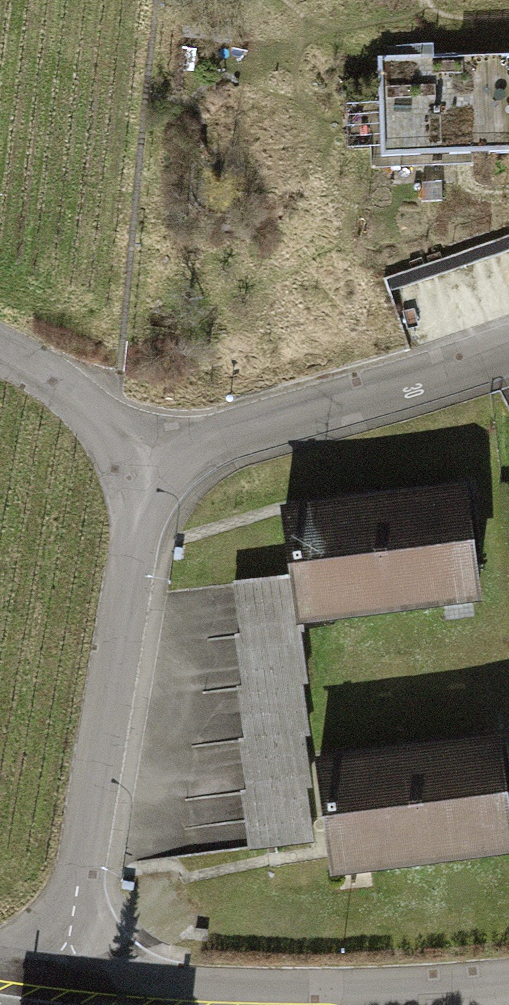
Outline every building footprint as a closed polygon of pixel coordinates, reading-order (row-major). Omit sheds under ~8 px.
[(381,62),(384,159),(508,155),(508,57),(381,62)] [(484,485),(308,510),(325,628),(501,604),(484,485)] [(299,578),(237,585),(264,853),(326,846),(299,578)] [(339,766),(356,880),(508,857),(508,740),(339,766)]
